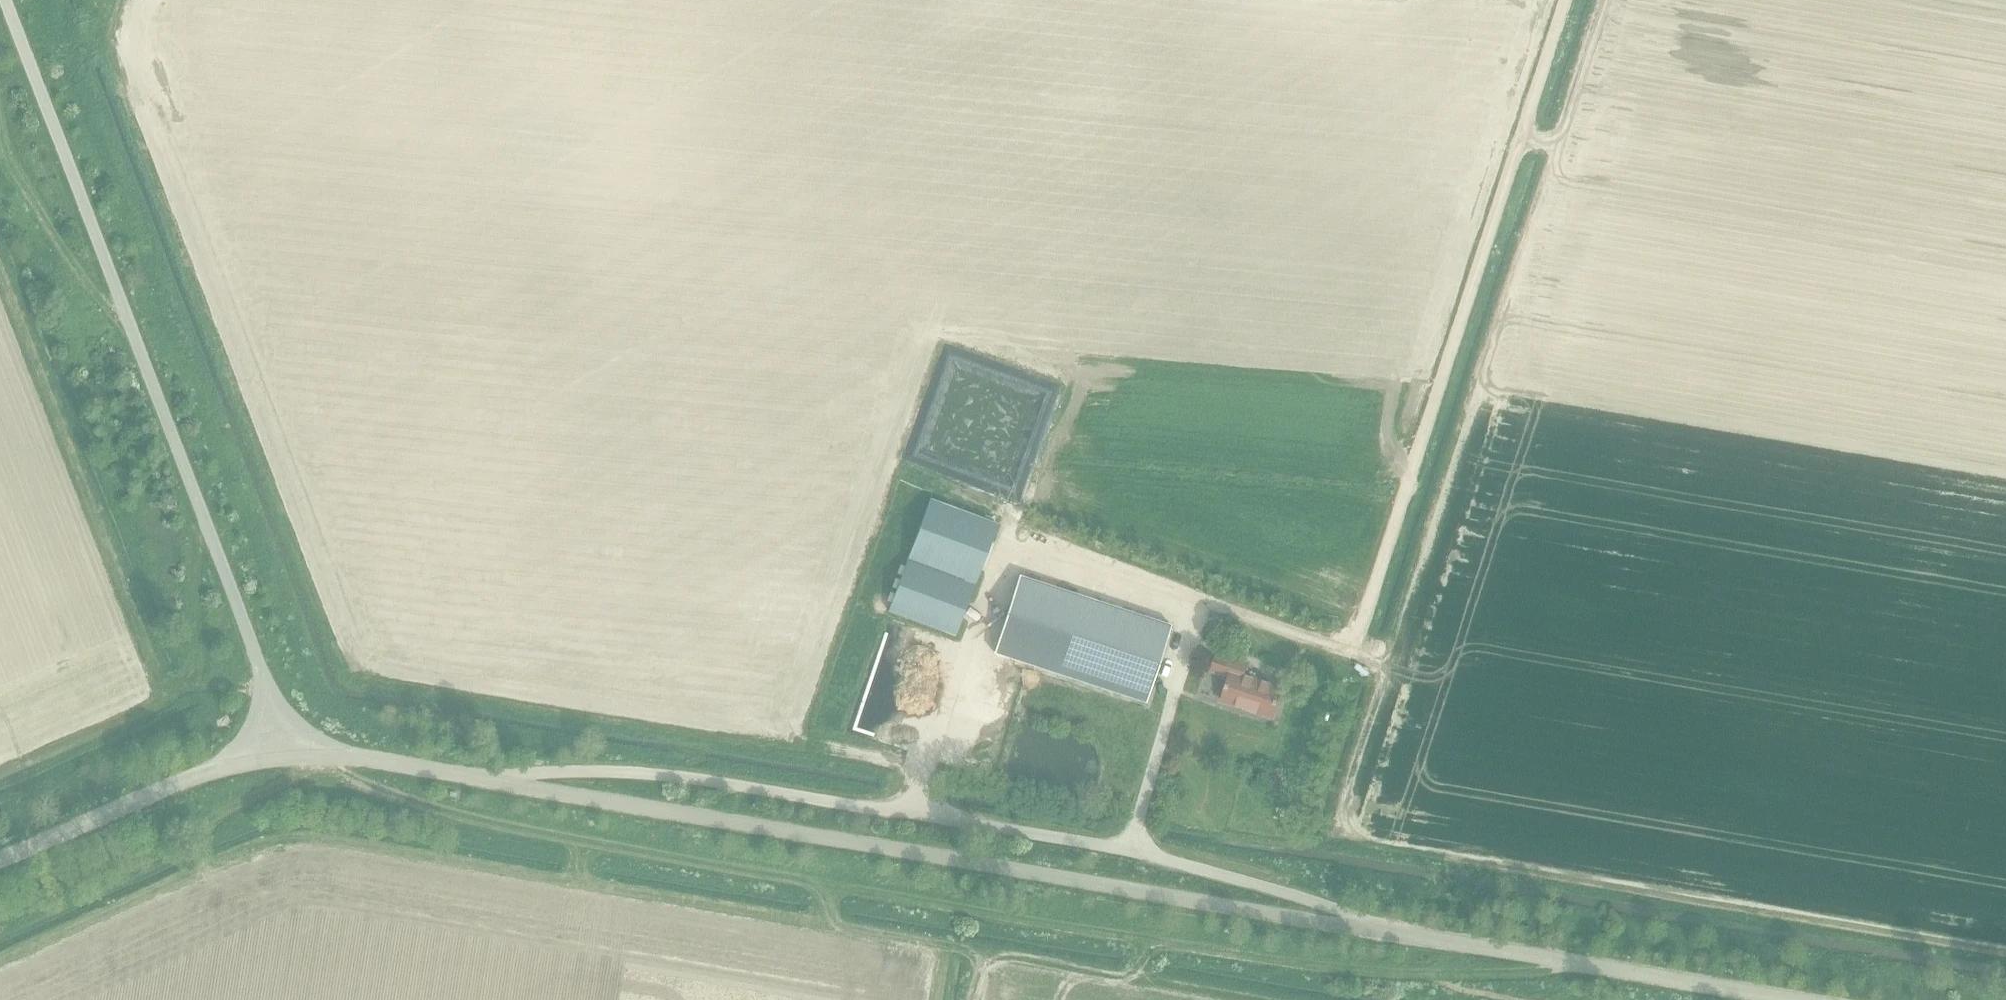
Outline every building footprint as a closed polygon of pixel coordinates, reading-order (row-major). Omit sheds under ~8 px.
[(907,556),(887,611),(955,636),(996,522),(928,497),(907,556)] [(1018,576),(993,652),(1146,702),(1171,626),(1018,576)] [(1212,671),(1230,677),(1222,701),(1243,708),(1243,709),(1244,709),(1244,708),(1250,711),(1251,712),(1251,711),(1272,718),(1282,687),(1244,674),(1248,663),(1217,653),(1212,671)]
